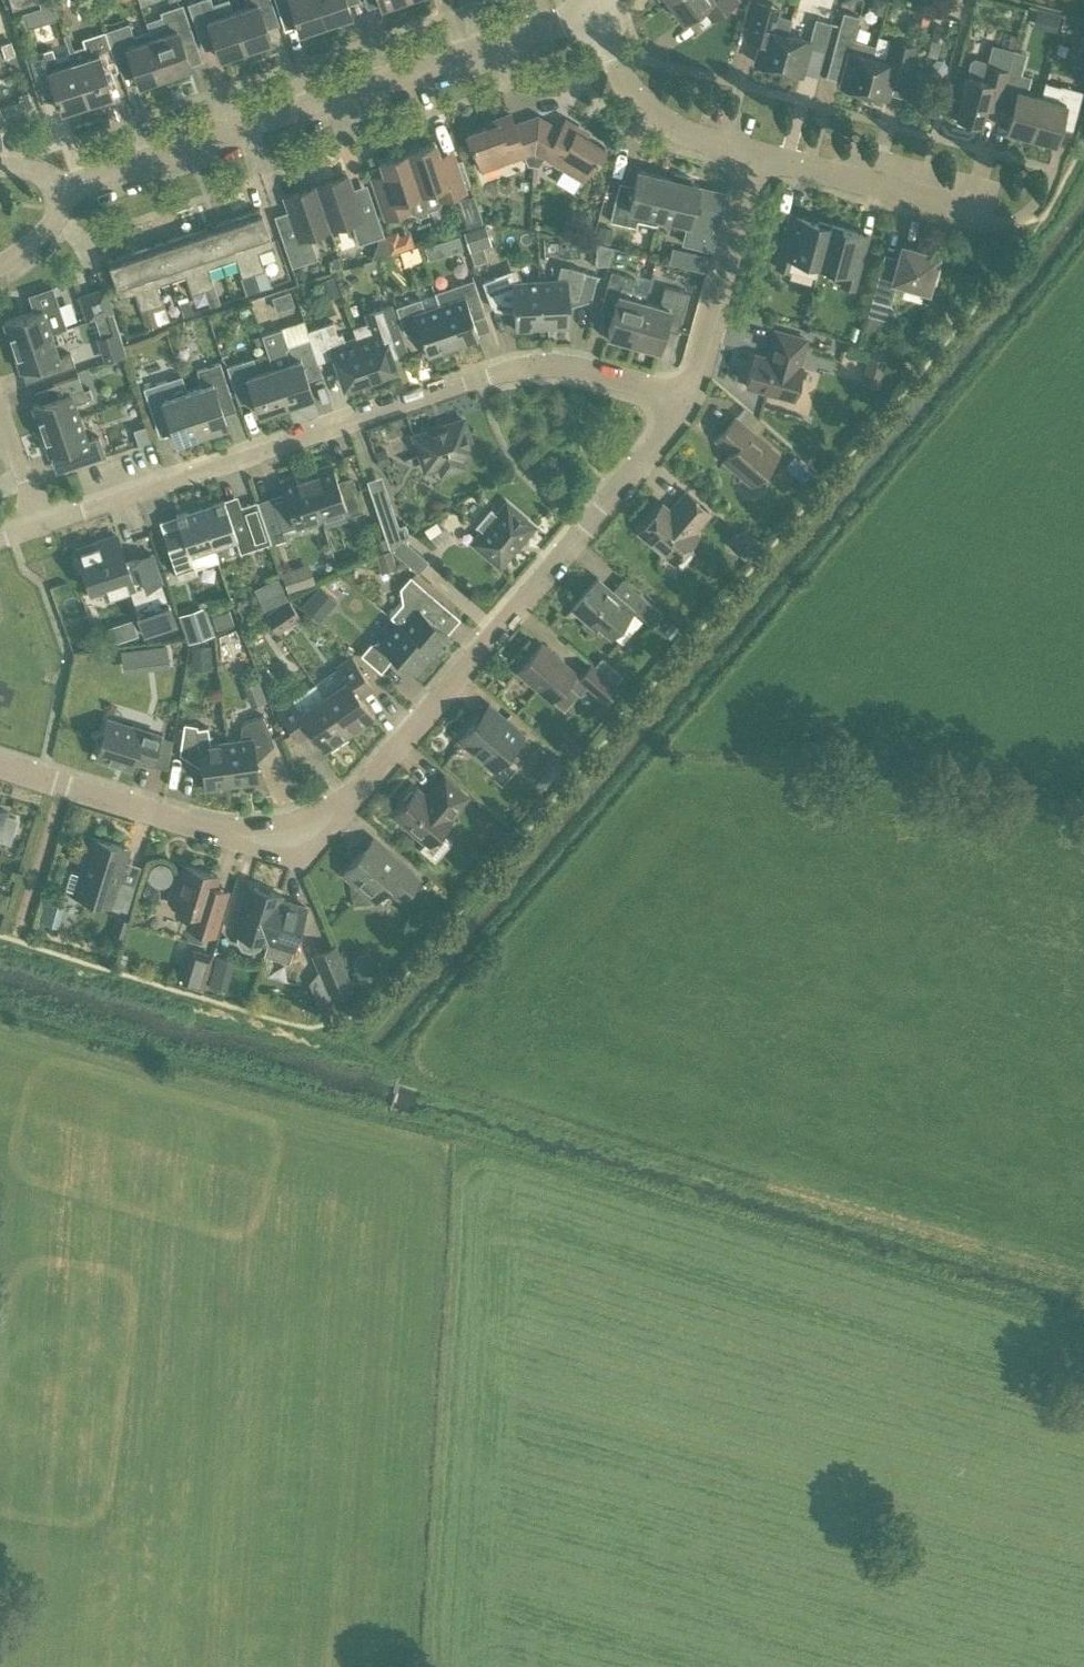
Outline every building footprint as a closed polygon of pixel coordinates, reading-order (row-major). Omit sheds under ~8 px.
[(38,0),(9,0),(12,9),(38,0)] [(232,11),(229,0),(221,0),(212,3),(211,0),(194,0),(187,3),(197,34),(210,30),(220,57),(245,49),(232,11)] [(245,49),(271,40),(262,13),(274,9),(271,0),(247,0),(248,5),(232,11),(245,49)] [(278,8),(290,3),(300,32),(325,23),(317,0),(275,0),(278,8)] [(325,23),(351,14),(346,0),(317,0),(325,23)] [(682,20),(702,6),(712,20),(739,0),(667,0),(682,20)] [(916,10),(929,14),(932,5),(919,1),(916,10)] [(756,2),(748,29),(746,38),(760,41),(754,61),(778,67),(787,33),(790,18),(779,15),(781,8),(756,2)] [(148,30),(164,75),(190,66),(180,39),(193,34),(182,3),(158,11),(160,16),(145,21),(148,30)] [(36,30),(59,18),(54,8),(31,19),(36,30)] [(926,23),(929,14),(916,10),(914,19),(926,23)] [(876,44),(875,44),(853,38),(860,15),(843,11),(832,52),(848,56),(840,84),(863,90),(876,44)] [(787,33),(778,67),(801,74),(808,46),(824,50),(832,21),(815,17),(809,39),(787,33)] [(164,75),(148,30),(132,35),(128,21),(105,29),(116,61),(129,56),(139,84),(164,75)] [(69,51),(86,101),(111,93),(102,64),(114,60),(104,30),(81,37),(83,46),(69,51)] [(892,77),(905,80),(915,45),(890,38),(888,47),(876,44),(863,90),(886,97),(892,77)] [(15,53),(10,40),(0,42),(0,43),(4,56),(15,53)] [(986,106),(998,109),(1001,98),(1009,70),(1014,49),(1001,46),(996,64),(986,62),(985,59),(974,57),(970,59),(967,74),(956,115),(959,116),(958,122),(976,127),(978,121),(981,122),(986,106)] [(86,101),(69,51),(54,56),(51,47),(28,55),(38,84),(50,80),(60,110),(86,101)] [(1030,136),(1041,95),(1027,91),(1031,76),(1009,70),(1001,98),(1013,101),(1005,129),(1030,136)] [(1041,95),(1030,136),(1055,142),(1062,114),(1075,118),(1083,89),(1060,83),(1056,99),(1041,95)] [(32,103),(27,90),(17,94),(19,100),(0,107),(0,114),(32,103)] [(532,165),(537,116),(514,125),(510,113),(495,119),(496,123),(466,134),(471,148),(473,147),(481,169),(523,154),(527,164),(532,165)] [(532,180),(533,180),(538,180),(538,165),(544,156),(582,179),(594,159),(596,160),(604,147),(576,130),(578,127),(565,119),(559,129),(537,116),(532,165),(532,180)] [(439,206),(442,198),(465,191),(455,161),(442,165),(434,142),(407,151),(427,210),(439,206)] [(407,151),(380,160),(388,184),(375,188),(385,218),(409,210),(420,215),(428,213),(427,210),(407,151)] [(658,215),(668,176),(637,169),(631,195),(616,192),(609,220),(635,226),(637,219),(656,224),(658,215)] [(315,186),(330,228),(350,221),(354,232),(364,228),(368,240),(376,237),(378,241),(372,258),(390,253),(374,208),(360,213),(347,175),(315,186)] [(658,215),(687,222),(683,241),(711,248),(722,208),(693,202),(697,183),(668,176),(658,215)] [(309,235),(330,228),(315,186),(284,197),(297,234),(282,239),(291,266),(317,257),(313,245),(309,235)] [(236,216),(254,272),(264,268),(258,250),(272,245),(260,208),(236,216)] [(775,265),(816,276),(819,263),(818,263),(828,226),(815,223),(816,219),(789,212),(775,265)] [(241,276),(254,272),(236,216),(212,224),(224,262),(235,258),(241,276)] [(484,223),(463,230),(469,249),(490,242),(484,223)] [(207,267),(224,262),(212,224),(183,234),(202,289),(204,289),(210,306),(221,303),(214,285),(207,267)] [(418,240),(414,225),(390,231),(394,246),(418,240)] [(854,286),(863,254),(868,234),(857,230),(841,226),(840,229),(828,226),(818,263),(819,263),(844,270),(840,283),(854,286)] [(191,293),(202,289),(183,234),(160,242),(172,279),(185,275),(191,293)] [(462,247),(458,234),(441,240),(445,252),(462,247)] [(157,284),(172,279),(160,242),(134,250),(152,306),(163,302),(157,284)] [(927,288),(937,252),(900,242),(897,256),(884,252),(867,314),(892,320),(895,311),(890,303),(896,280),(927,288)] [(158,324),(152,306),(134,250),(107,259),(119,297),(134,292),(140,310),(146,328),(158,324)] [(702,270),(706,254),(689,250),(685,266),(702,270)] [(539,281),(542,322),(552,322),(552,327),(569,326),(567,297),(577,297),(590,300),(596,274),(584,271),(585,269),(560,263),(556,280),(539,281)] [(542,322),(539,281),(522,281),(517,267),(494,275),(494,276),(481,280),(491,305),(504,301),(513,300),(514,329),(531,328),(531,323),(542,322)] [(644,301),(645,301),(647,292),(631,287),(634,277),(610,270),(602,300),(615,304),(607,333),(612,335),(610,340),(628,345),(630,340),(633,341),(644,301)] [(339,293),(332,275),(318,280),(325,298),(339,293)] [(439,305),(452,342),(461,339),(463,344),(479,339),(469,309),(482,305),(473,279),(460,284),(449,288),(453,300),(439,305)] [(100,315),(113,310),(104,285),(77,294),(86,320),(94,317),(100,315)] [(644,301),(633,341),(658,348),(667,318),(679,322),(688,292),(664,285),(659,305),(645,301),(644,301)] [(291,290),(272,296),(277,310),(295,304),(291,290)] [(183,315),(193,312),(187,294),(177,297),(183,315)] [(452,342),(439,305),(424,310),(420,297),(395,305),(403,331),(417,326),(427,356),(443,351),(441,346),(452,342)] [(67,326),(58,302),(4,321),(12,345),(49,332),(67,326)] [(390,353),(405,348),(389,304),(365,312),(368,321),(352,326),(356,336),(370,379),(383,375),(386,370),(395,367),(390,353)] [(370,379),(356,336),(344,340),(341,332),(337,334),(332,321),(307,330),(309,337),(317,361),(333,356),(343,384),(353,381),(357,383),(370,379)] [(281,328),(262,335),(272,366),(285,404),(312,395),(303,367),(318,362),(317,361),(309,337),(287,345),(281,328)] [(119,329),(95,337),(103,361),(126,353),(119,329)] [(798,365),(806,338),(775,330),(769,350),(771,351),(770,357),(754,353),(746,385),(793,398),(802,366),(798,365)] [(49,332),(12,345),(21,370),(45,361),(49,374),(74,365),(70,352),(57,357),(49,332)] [(873,378),(883,380),(890,355),(880,353),(873,378)] [(285,404),(272,366),(257,371),(252,356),(226,365),(234,390),(249,386),(258,413),(285,404)] [(186,390),(200,432),(226,424),(216,395),(229,390),(219,361),(196,369),(201,385),(186,390)] [(41,429),(78,416),(73,403),(86,399),(82,388),(78,375),(53,384),(57,396),(33,404),(41,429)] [(200,432),(186,390),(171,395),(166,379),(143,387),(152,416),(165,412),(175,441),(200,432)] [(78,416),(41,429),(49,454),(74,445),(80,463),(105,454),(98,435),(86,439),(78,416)] [(751,483),(777,453),(734,416),(718,436),(733,449),(724,460),(751,483)] [(462,465),(460,457),(474,452),(462,419),(413,435),(422,462),(436,457),(441,472),(462,465)] [(307,476),(320,516),(346,508),(348,514),(363,509),(353,480),(338,485),(331,462),(315,468),(317,473),(307,476)] [(814,472),(804,463),(794,474),(804,484),(814,472)] [(320,516),(307,476),(297,480),(295,474),(279,480),(285,496),(258,505),(271,542),(286,537),(283,528),(320,516)] [(691,530),(709,510),(687,491),(674,506),(676,507),(671,513),(661,504),(639,530),(674,560),(696,535),(691,530)] [(213,546),(214,546),(236,539),(240,551),(254,547),(269,542),(255,500),(241,505),(240,502),(226,507),(223,499),(199,507),(213,546)] [(389,546),(402,537),(408,533),(405,522),(398,524),(389,499),(374,504),(389,546)] [(533,525),(506,502),(496,513),(489,507),(475,524),(482,530),(472,541),(499,564),(533,525)] [(219,559),(214,546),(213,546),(199,507),(175,515),(180,526),(163,532),(179,579),(197,573),(195,567),(219,559)] [(430,537),(441,529),(436,521),(424,529),(430,537)] [(745,558),(761,539),(745,525),(729,544),(745,558)] [(127,567),(116,535),(75,548),(77,554),(74,558),(78,569),(83,571),(89,590),(101,586),(106,598),(131,590),(138,612),(136,613),(144,637),(178,625),(161,582),(163,581),(154,552),(135,558),(137,564),(127,567)] [(402,537),(389,546),(417,571),(428,560),(402,537)] [(381,572),(397,568),(391,549),(375,554),(381,572)] [(288,591),(315,582),(309,562),(281,571),(288,591)] [(398,623),(430,651),(446,632),(430,619),(444,603),(410,574),(399,587),(402,602),(390,616),(398,622),(398,623)] [(628,604),(597,577),(571,607),(594,627),(597,624),(611,636),(633,609),(651,624),(662,612),(639,592),(628,604)] [(315,603),(330,616),(347,595),(332,583),(315,603)] [(278,632),(301,616),(288,597),(265,612),(278,632)] [(77,603),(78,639),(93,639),(93,647),(121,646),(119,602),(77,603)] [(187,643),(215,633),(205,605),(177,614),(187,643)] [(234,622),(229,609),(212,615),(216,628),(234,622)] [(413,672),(430,651),(398,623),(384,639),(370,642),(360,654),(380,670),(388,662),(386,661),(392,654),(413,672)] [(588,685),(605,700),(617,686),(614,684),(607,678),(590,663),(578,677),(573,672),(574,671),(541,642),(517,670),(550,699),(566,681),(580,693),(588,685)] [(166,644),(147,646),(149,666),(169,664),(166,644)] [(323,695),(350,733),(374,717),(358,694),(373,685),(351,653),(335,663),(346,678),(324,694),(323,695)] [(616,669),(607,678),(614,684),(622,674),(616,669)] [(323,695),(324,694),(315,682),(291,698),(290,696),(275,706),(294,733),(307,724),(325,750),(350,733),(323,695)] [(493,769),(524,733),(488,703),(457,739),(493,769)] [(241,739),(225,741),(225,743),(230,780),(241,778),(242,783),(258,781),(254,752),(274,743),(263,714),(248,719),(244,721),(241,725),(240,730),(241,739)] [(151,763),(160,734),(106,718),(102,732),(95,735),(99,742),(95,756),(131,766),(133,758),(151,763)] [(230,780),(225,741),(210,743),(208,725),(197,727),(197,724),(183,722),(179,753),(199,751),(204,789),(220,786),(219,781),(230,780)] [(449,816),(467,795),(444,775),(426,796),(416,787),(414,790),(410,789),(402,798),(404,802),(393,814),(428,844),(451,817),(449,816)] [(6,810),(0,808),(0,839),(10,842),(18,817),(5,813),(6,810)] [(84,859),(79,874),(70,871),(65,888),(70,889),(69,892),(127,910),(135,884),(119,879),(128,848),(86,835),(79,857),(84,859)] [(379,863),(362,849),(342,872),(374,900),(386,886),(401,899),(419,878),(389,852),(379,863)] [(211,896),(217,875),(185,865),(179,884),(174,883),(169,900),(174,902),(173,905),(192,911),(187,926),(200,930),(217,935),(227,901),(211,896)] [(266,943),(280,899),(281,894),(247,884),(233,930),(237,932),(236,940),(241,948),(250,951),(259,948),(262,942),(266,943)] [(280,899),(266,943),(271,944),(273,950),(284,953),(288,950),(292,951),(306,907),(280,899)] [(124,937),(129,920),(117,916),(112,933),(124,937)] [(320,1007),(333,1001),(353,992),(334,946),(313,954),(328,988),(314,994),(320,1007)] [(202,988),(213,953),(192,947),(181,981),(202,988)]
